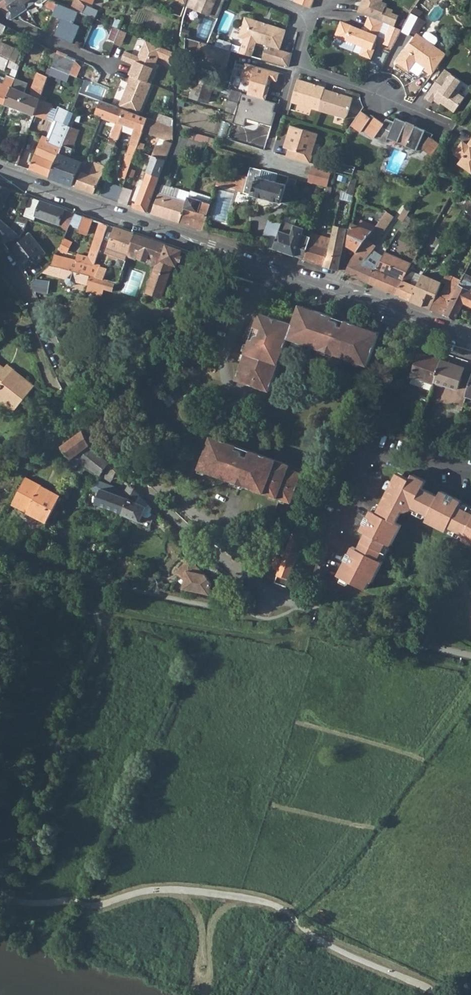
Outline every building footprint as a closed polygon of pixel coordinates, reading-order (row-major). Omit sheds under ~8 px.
[(12,19),(27,9),(25,4),(22,0),(4,0),(0,2),(0,6),(8,17),(10,15),(12,19)] [(36,3),(35,0),(30,0),(25,4),(27,9),(36,3)] [(58,3),(52,0),(35,0),(36,3),(40,6),(44,3),(45,7),(54,11),(58,3)] [(83,13),(85,6),(79,0),(77,0),(73,9),(79,12),(83,13)] [(188,1),(187,6),(189,7),(192,5),(202,9),(203,12),(217,18),(224,0),(189,0),(188,1)] [(369,17),(384,23),(390,26),(395,27),(399,17),(392,14),(394,11),(386,8),(388,5),(383,3),(383,0),(364,0),(358,12),(369,17)] [(73,9),(58,3),(54,11),(52,15),(64,20),(62,24),(60,23),(54,36),(72,44),(80,28),(73,24),(79,12),(73,9)] [(85,6),(83,13),(95,18),(100,20),(103,12),(85,6)] [(402,31),(402,32),(410,36),(418,19),(410,15),(402,31)] [(361,55),(370,59),(373,53),(377,45),(374,44),(375,42),(384,23),(369,17),(364,31),(342,21),(335,37),(347,42),(348,39),(365,46),(363,50),(361,55)] [(279,50),(285,31),(266,25),(265,27),(262,26),(262,23),(256,22),(245,18),(239,37),(269,47),(268,51),(265,50),(262,59),(288,67),(292,54),(279,50)] [(383,44),(393,49),(402,32),(402,31),(395,27),(390,26),(383,44)] [(121,46),(127,32),(120,29),(115,43),(121,46)] [(423,38),(434,46),(437,41),(437,38),(429,32),(426,33),(423,38)] [(434,72),(446,55),(434,46),(423,38),(417,34),(397,62),(409,70),(416,60),(417,58),(421,61),(419,63),(426,68),(425,70),(432,75),(434,72)] [(186,38),(184,65),(194,68),(196,62),(217,67),(216,70),(225,73),(228,61),(227,61),(228,58),(229,59),(231,51),(186,38)] [(132,64),(128,74),(131,75),(151,83),(159,65),(155,64),(158,57),(175,64),(175,53),(145,40),(138,57),(125,51),(122,60),(132,64)] [(10,60),(14,51),(0,44),(0,55),(10,60)] [(52,67),(69,74),(75,61),(66,57),(67,55),(58,51),(57,53),(52,67)] [(7,66),(10,60),(0,55),(0,68),(5,70),(7,66)] [(20,65),(10,60),(7,66),(18,71),(20,65)] [(277,81),(280,73),(246,63),(242,79),(252,82),(247,95),(266,100),(269,87),(267,87),(269,79),(277,81)] [(445,69),(425,97),(432,102),(433,100),(434,98),(441,103),(454,113),(464,98),(454,91),(461,81),(445,69)] [(6,105),(33,116),(48,77),(38,73),(32,91),(33,91),(30,96),(12,87),(6,105)] [(129,83),(119,107),(124,109),(139,114),(152,84),(151,83),(131,75),(128,82),(129,83)] [(6,105),(12,87),(14,80),(6,77),(4,84),(0,82),(0,103),(6,105)] [(208,102),(211,92),(214,82),(197,78),(191,97),(208,102)] [(299,79),(292,102),(318,110),(325,90),(326,88),(299,79)] [(220,84),(214,82),(211,92),(217,94),(220,84)] [(318,110),(344,119),(347,117),(353,98),(325,90),(318,110)] [(235,114),(242,94),(232,91),(225,111),(235,114)] [(80,92),(74,105),(80,108),(95,113),(101,100),(80,92)] [(235,114),(233,123),(244,126),(246,119),(247,118),(251,119),(250,120),(271,126),(275,113),(273,112),(276,103),(266,100),(247,95),(242,93),(242,94),(235,114)] [(52,104),(40,100),(33,116),(46,121),(52,104)] [(95,113),(102,116),(111,119),(117,122),(112,134),(109,133),(108,137),(117,140),(123,124),(119,122),(124,109),(119,107),(101,100),(95,113)] [(74,105),(71,112),(77,114),(80,108),(74,105)] [(50,178),(71,127),(64,124),(69,111),(58,106),(53,120),(56,121),(48,138),(42,135),(29,170),(50,178)] [(119,122),(123,124),(136,128),(126,153),(128,153),(119,177),(126,179),(136,150),(137,147),(143,131),(148,118),(139,114),(124,109),(119,122)] [(64,124),(71,127),(72,126),(77,114),(71,112),(69,111),(64,124)] [(408,121),(397,117),(395,121),(387,117),(384,122),(372,115),(370,117),(361,111),(350,125),(360,131),(362,129),(374,136),(381,126),(391,131),(388,137),(417,150),(421,142),(425,145),(422,148),(432,156),(441,144),(431,137),(434,134),(426,130),(416,125),(415,126),(407,122),(408,121)] [(109,124),(111,119),(102,116),(100,120),(109,124)] [(173,127),(148,118),(143,131),(166,140),(164,147),(157,145),(153,156),(166,161),(173,139),(173,127)] [(287,156),(310,163),(313,155),(311,155),(318,134),(291,125),(288,135),(289,135),(285,148),(289,149),(287,156)] [(79,130),(72,126),(71,127),(50,178),(73,186),(82,163),(69,158),(79,130)] [(180,158),(186,143),(188,139),(180,136),(173,155),(180,158)] [(204,144),(188,139),(186,143),(202,149),(204,144)] [(470,174),(470,149),(467,146),(462,142),(453,155),(461,160),(458,165),(470,174)] [(76,187),(94,194),(100,179),(108,166),(114,147),(108,144),(101,164),(104,165),(103,167),(94,163),(90,173),(83,170),(76,187)] [(147,213),(166,161),(153,156),(135,204),(132,203),(131,207),(147,213)] [(336,170),(353,174),(355,170),(356,167),(338,163),(336,170)] [(278,174),(251,167),(248,178),(244,192),(288,206),(298,179),(289,177),(287,185),(276,182),(278,174)] [(332,173),(312,167),(308,182),(327,187),(332,173)] [(368,173),(355,170),(353,174),(366,178),(368,173)] [(236,191),(244,192),(248,178),(240,176),(236,191)] [(216,186),(226,188),(228,182),(218,180),(216,186)] [(117,202),(123,188),(106,181),(101,196),(117,202)] [(9,189),(0,186),(0,207),(9,189)] [(117,202),(126,205),(132,190),(123,187),(123,188),(117,202)] [(159,193),(152,214),(179,223),(186,202),(159,193)] [(179,223),(202,230),(210,204),(188,196),(186,202),(179,223)] [(39,206),(35,216),(61,225),(62,223),(70,226),(70,224),(76,212),(41,200),(39,206)] [(34,204),(29,219),(34,221),(35,216),(39,206),(34,204)] [(376,215),(383,218),(387,212),(379,209),(376,215)] [(75,227),(78,229),(83,215),(76,212),(70,224),(74,225),(75,227)] [(17,220),(27,224),(29,219),(19,215),(17,220)] [(78,229),(78,230),(87,233),(92,218),(83,215),(78,229)] [(352,224),(348,246),(356,251),(367,238),(376,227),(361,220),(358,227),(352,224)] [(0,221),(0,239),(4,244),(18,238),(21,238),(0,221)] [(89,275),(96,277),(99,266),(100,265),(95,263),(108,224),(100,221),(89,257),(78,254),(76,261),(55,256),(53,265),(60,267),(77,272),(89,275)] [(273,248),(303,259),(309,241),(301,238),(304,228),(295,225),(291,235),(279,230),(273,248)] [(330,247),(313,242),(314,237),(317,238),(320,228),(315,225),(309,241),(303,259),(302,260),(339,270),(345,240),(347,229),(342,228),(342,230),(334,229),(330,247)] [(130,249),(136,233),(116,226),(107,253),(127,260),(128,254),(130,249)] [(20,241),(18,238),(4,244),(23,266),(28,267),(46,253),(30,233),(20,241)] [(181,249),(136,233),(130,249),(158,258),(147,291),(161,296),(173,263),(176,265),(181,249)] [(345,273),(369,283),(375,268),(362,263),(376,245),(367,238),(356,251),(351,259),(345,273)] [(369,283),(397,295),(404,280),(410,270),(413,264),(385,252),(375,268),(369,283)] [(446,274),(449,276),(459,259),(455,257),(446,274)] [(470,307),(470,278),(470,277),(470,276),(470,262),(466,269),(456,289),(445,314),(455,319),(463,303),(470,307)] [(53,265),(52,265),(43,272),(58,276),(60,267),(53,265)] [(99,266),(96,277),(103,279),(106,269),(99,266)] [(77,272),(60,267),(58,276),(65,278),(65,281),(66,284),(71,285),(74,283),(75,281),(77,272)] [(397,295),(410,301),(417,286),(409,283),(415,272),(410,270),(404,280),(397,295)] [(75,281),(87,284),(88,282),(89,275),(77,272),(75,281)] [(87,284),(105,289),(107,280),(103,279),(96,277),(89,275),(88,282),(87,284)] [(410,301),(430,310),(436,295),(441,283),(422,275),(417,286),(410,301)] [(35,279),(31,283),(35,291),(48,293),(50,281),(35,279)] [(440,297),(436,295),(430,310),(444,316),(445,314),(456,289),(446,283),(440,297)] [(237,379),(270,390),(288,337),(367,365),(368,363),(380,332),(299,304),(293,324),(260,312),(237,379)] [(412,376),(433,383),(434,381),(441,360),(420,352),(412,376)] [(441,360),(434,381),(457,388),(464,367),(441,360)] [(14,414),(34,388),(13,371),(10,375),(0,366),(0,403),(14,414)] [(55,439),(71,459),(90,444),(89,444),(78,421),(55,439)] [(199,469),(292,502),(303,469),(212,436),(199,469)] [(71,459),(77,466),(79,462),(80,462),(90,444),(71,459)] [(86,466),(100,475),(103,470),(108,463),(90,444),(80,462),(86,466)] [(82,473),(86,466),(80,462),(76,470),(82,473)] [(108,463),(103,470),(114,478),(116,471),(108,463)] [(365,589),(369,581),(371,582),(382,561),(377,559),(385,543),(390,545),(400,524),(395,521),(400,510),(403,512),(410,509),(411,507),(427,515),(424,520),(444,531),(447,526),(463,535),(461,539),(470,544),(470,512),(458,506),(461,501),(440,490),(437,496),(422,488),(426,481),(412,473),(408,481),(397,476),(379,513),(371,509),(360,529),(365,532),(357,548),(352,545),(335,579),(344,584),(346,579),(365,589)] [(11,505),(47,524),(62,497),(25,478),(11,505)] [(123,514),(140,522),(143,516),(148,503),(129,483),(123,496),(129,499),(123,514)] [(97,497),(99,498),(94,509),(102,512),(104,506),(123,514),(129,499),(123,496),(95,485),(93,490),(98,492),(96,493),(95,495),(97,497)] [(149,517),(151,515),(153,508),(148,503),(143,516),(146,517),(147,518),(149,517)] [(294,533),(291,542),(302,546),(305,536),(294,533)] [(287,586),(302,546),(291,542),(284,558),(275,555),(271,566),(267,564),(265,570),(269,572),(268,575),(277,578),(275,582),(287,586)] [(188,558),(175,571),(184,580),(182,588),(209,594),(211,583),(205,574),(188,558)]
